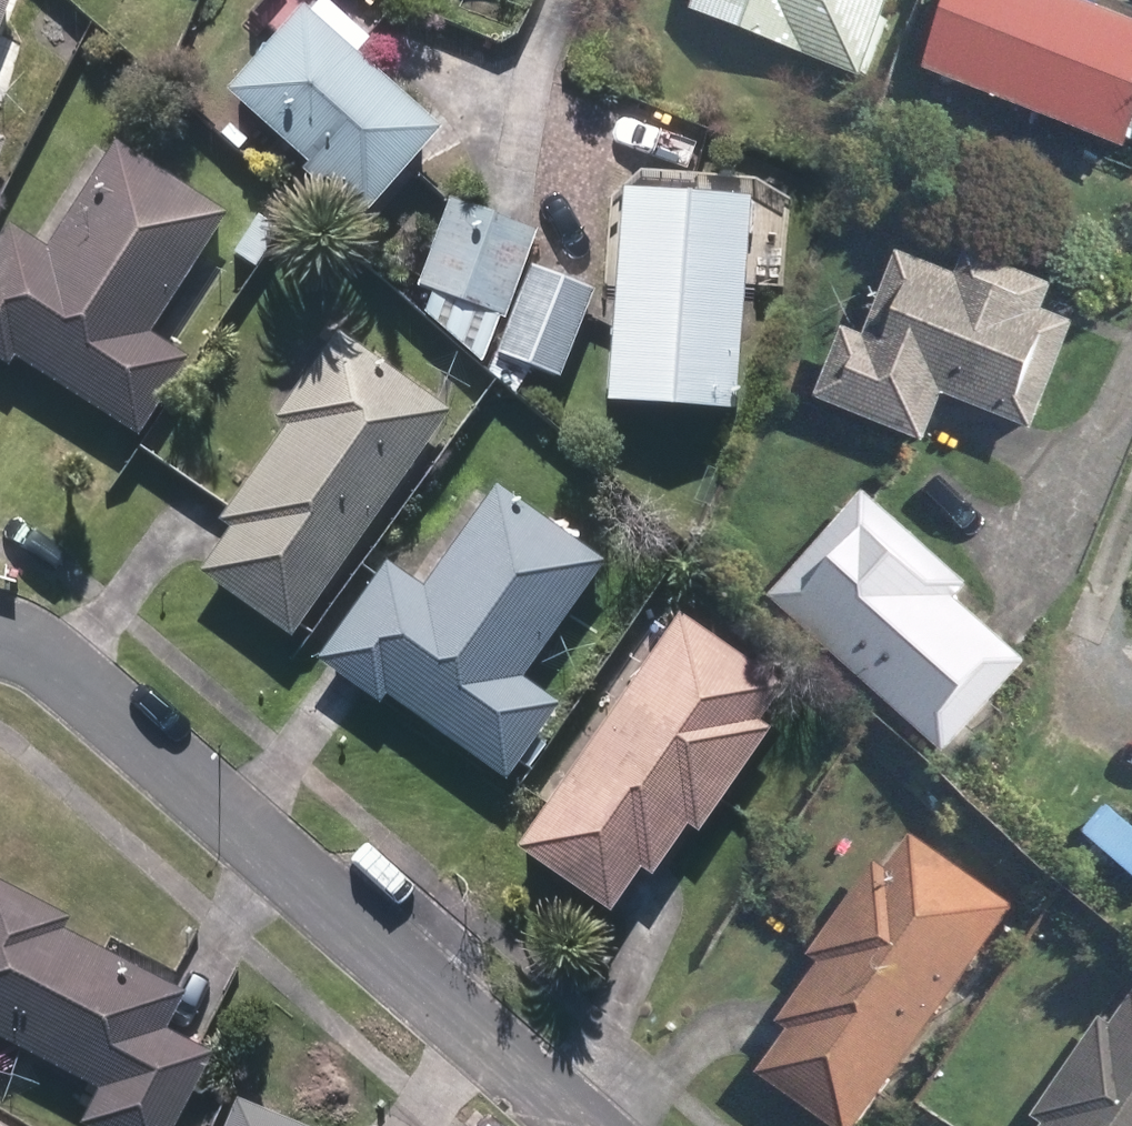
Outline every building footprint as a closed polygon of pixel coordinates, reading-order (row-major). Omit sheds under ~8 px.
[(61,41),(81,19),(62,0),(53,0),(37,18),(61,41)] [(690,9),(861,75),(889,0),(694,0),(690,9)] [(1126,150),(1131,135),(1131,21),(1080,0),(948,0),(921,69),(1126,150)] [(429,127),(290,4),(212,88),(353,214),(429,127)] [(130,434),(179,356),(139,330),(217,212),(106,141),(38,246),(0,223),(0,363),(6,354),(130,434)] [(722,408),(736,196),(607,187),(592,400),(722,408)] [(527,228),(439,199),(406,286),(496,318),(527,228)] [(812,398),(922,444),(941,393),(1030,429),(1074,323),(1043,310),(1052,285),(966,249),(955,275),(896,251),(861,336),(842,327),(812,398)] [(584,290),(521,265),(482,369),(508,392),(523,366),(551,377),(584,290)] [(188,571),(282,637),(440,408),(327,329),(267,415),(278,423),(212,519),(222,527),(188,571)] [(376,696),(495,780),(548,704),(511,677),(594,558),(485,484),(414,588),(376,561),(307,659),(368,706),(376,696)] [(767,594),(944,752),(1025,663),(953,599),(967,584),(860,489),(767,594)] [(507,848),(598,912),(629,868),(641,876),(678,824),(687,831),(760,729),(748,722),(774,686),(671,614),(507,848)] [(826,1125),(858,1125),(1012,904),(911,835),(885,870),(874,862),(809,956),(818,963),(777,1023),(786,1030),(754,1077),(826,1125)] [(90,1087),(72,1123),(78,1125),(160,1125),(200,1051),(154,1027),(173,991),(53,929),(60,916),(0,886),(0,1042),(90,1087)] [(1131,988),(1107,1022),(1097,1015),(1028,1116),(1042,1125),(1131,1125),(1131,988)] [(212,1125),(297,1125),(224,1096),(212,1125)]
